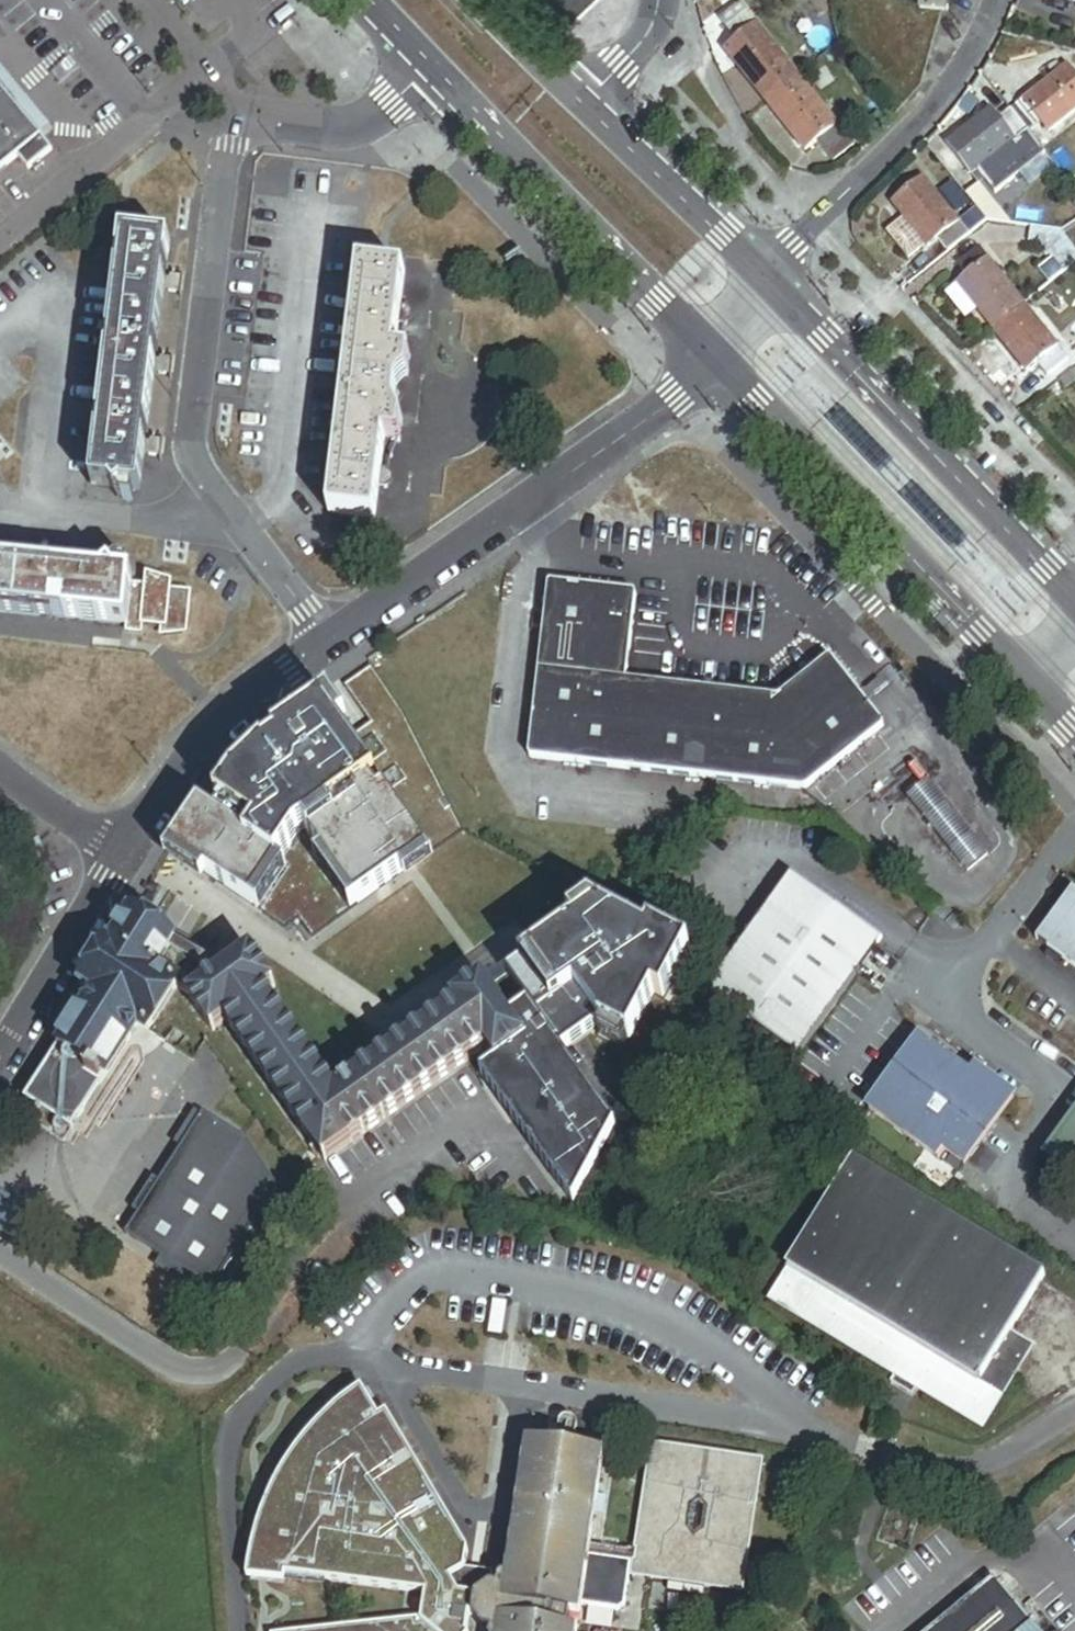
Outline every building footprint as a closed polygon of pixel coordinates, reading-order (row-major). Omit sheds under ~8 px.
[(565,19),(589,0),(547,0),(565,19)] [(919,6),(944,9),(945,0),(920,0),(919,6)] [(765,104),(799,77),(742,5),(719,23),(738,47),(727,56),(765,104)] [(41,138),(52,129),(0,66),(0,88),(41,138)] [(1011,115),(1028,137),(1039,129),(1048,140),(1074,119),(1074,76),(1071,71),(1024,108),(1022,106),(1011,115)] [(840,129),(799,77),(765,104),(806,156),(818,147),(840,129)] [(18,160),(29,172),(37,174),(45,167),(41,162),(53,152),(41,138),(0,88),(0,175),(18,160)] [(1028,137),(1011,115),(999,124),(992,114),(947,148),(972,180),(1028,137)] [(840,129),(818,147),(827,158),(849,140),(840,129)] [(827,158),(832,164),(853,146),(849,140),(827,158)] [(958,227),(924,181),(892,204),(926,250),(938,242),(947,255),(990,223),(980,212),(958,227)] [(986,193),(973,204),(980,212),(990,223),(1015,227),(986,193)] [(1063,234),(1032,229),(1030,244),(1042,246),(1051,261),(1037,272),(1047,286),(1074,264),(1074,251),(1063,234)] [(139,494),(169,247),(124,242),(94,488),(139,494)] [(992,331),(1023,306),(979,251),(958,267),(967,278),(956,286),(957,287),(977,312),(992,331)] [(395,354),(404,275),(358,270),(331,517),(376,522),(385,441),(387,419),(392,375),(395,354)] [(977,312),(957,287),(945,296),(965,321),(977,312)] [(1058,349),(1023,306),(992,331),(1026,374),(1037,366),(1058,349)] [(1066,359),(1058,349),(1037,366),(1045,376),(1066,359)] [(410,356),(395,354),(392,375),(408,377),(410,356)] [(404,421),(387,419),(385,441),(401,443),(404,421)] [(128,627),(128,623),(132,587),(132,582),(0,569),(0,616),(128,627)] [(145,589),(132,587),(128,623),(142,625),(142,628),(166,631),(166,636),(183,635),(185,614),(189,614),(190,601),(186,601),(186,593),(170,592),(171,585),(146,577),(145,589)] [(548,588),(547,589),(528,756),(528,759),(529,760),(531,761),(534,762),(801,792),(803,792),(805,792),(806,790),(882,731),(882,729),(882,727),(882,725),(880,723),(830,661),(828,660),(827,661),(823,665),(777,701),(626,683),(635,598),(634,596),(632,595),(629,595),(551,585),(549,586),(548,588)] [(224,778),(173,853),(257,905),(292,849),(303,842),(358,911),(463,835),(410,725),(373,671),(346,689),(371,727),(350,742),(320,699),(260,739),(224,778)] [(945,805),(929,784),(907,801),(923,822),(944,806),(945,805)] [(954,817),(944,806),(923,822),(933,834),(954,817)] [(950,855),(971,837),(955,817),(954,817),(933,834),(950,855)] [(950,855),(967,875),(988,858),(971,837),(950,855)] [(798,1061),(856,980),(878,949),(787,884),(707,996),(798,1061)] [(1073,893),(1036,943),(1049,953),(1063,963),(1074,972),(1074,894),(1073,893)] [(649,940),(602,912),(489,993),(528,1045),(545,1032),(559,1052),(598,1024),(602,1031),(632,1045),(656,1000),(665,1004),(692,954),(652,933),(649,940)] [(128,1043),(137,1029),(148,1035),(177,989),(195,1001),(230,976),(211,964),(188,949),(161,932),(155,928),(133,914),(82,994),(90,999),(74,1023),(24,1103),(17,1099),(11,1108),(16,1111),(32,1121),(29,1124),(50,1137),(58,1124),(71,1133),(128,1043)] [(257,958),(258,951),(244,960),(248,964),(257,958)] [(1049,953),(1045,959),(1058,969),(1063,963),(1049,953)] [(257,958),(248,964),(270,997),(280,991),(257,958)] [(270,997),(248,964),(230,976),(195,1001),(192,1003),(215,1036),(229,1026),(307,1139),(315,1149),(326,1165),(367,1136),(339,1096),(332,1086),(270,997)] [(499,1066),(528,1045),(489,993),(486,984),(456,1005),(461,1012),(489,1052),(499,1066)] [(82,994),(67,1018),(74,1023),(90,999),(82,994)] [(359,1083),(339,1096),(367,1136),(489,1052),(461,1012),(411,1046),(359,1083)] [(559,1052),(545,1032),(528,1045),(499,1066),(483,1077),(571,1207),(615,1133),(559,1052)] [(964,1169),(1013,1101),(975,1073),(970,1081),(919,1044),(869,1113),(938,1164),(945,1154),(964,1169)] [(11,1108),(6,1116),(10,1119),(16,1111),(11,1108)] [(194,1115),(173,1148),(179,1152),(201,1119),(194,1115)] [(137,1217),(124,1237),(158,1260),(174,1270),(167,1280),(187,1294),(193,1284),(210,1294),(288,1175),(201,1118),(201,1119),(179,1152),(157,1186),(152,1182),(131,1213),(137,1217)] [(1051,1161),(1074,1178),(1074,1127),(1051,1161)] [(315,1149),(307,1139),(304,1141),(311,1152),(315,1149)] [(1029,1352),(1007,1338),(1043,1280),(852,1162),(767,1300),(893,1378),(890,1383),(912,1397),(915,1392),(980,1431),(1029,1352)] [(158,1260),(151,1270),(167,1280),(174,1270),(158,1260)] [(465,1570),(468,1551),(395,1430),(388,1435),(383,1426),(379,1429),(374,1421),(378,1419),(360,1388),(341,1402),(325,1417),(309,1434),(295,1452),(283,1471),(273,1490),(268,1488),(259,1508),(254,1522),(250,1536),(256,1538),(250,1570),(285,1575),(328,1581),(427,1596),(424,1621),(338,1630),(463,1630),(475,1617),(477,1598),(491,1587),(493,1574),(475,1571),(465,1570)] [(374,1421),(379,1429),(383,1426),(378,1419),(374,1421)] [(527,1444),(506,1577),(498,1630),(569,1630),(567,1630),(570,1614),(577,1616),(578,1607),(596,1609),(602,1569),(585,1567),(587,1557),(631,1564),(632,1564),(632,1563),(651,1566),(649,1581),(667,1583),(665,1594),(701,1599),(703,1589),(738,1594),(758,1464),(649,1447),(634,1551),(589,1544),(602,1455),(527,1444)] [(587,1557),(585,1567),(602,1569),(596,1609),(618,1613),(624,1608),(631,1564),(587,1557)] [(651,1566),(632,1563),(632,1564),(630,1578),(649,1581),(651,1566)] [(284,1580),(327,1587),(328,1581),(285,1575),(284,1580)] [(506,1577),(503,1577),(499,1580),(498,1588),(491,1587),(477,1598),(475,1617),(480,1617),(484,1630),(498,1630),(506,1577)] [(996,1581),(935,1630),(1038,1630),(996,1581)]
